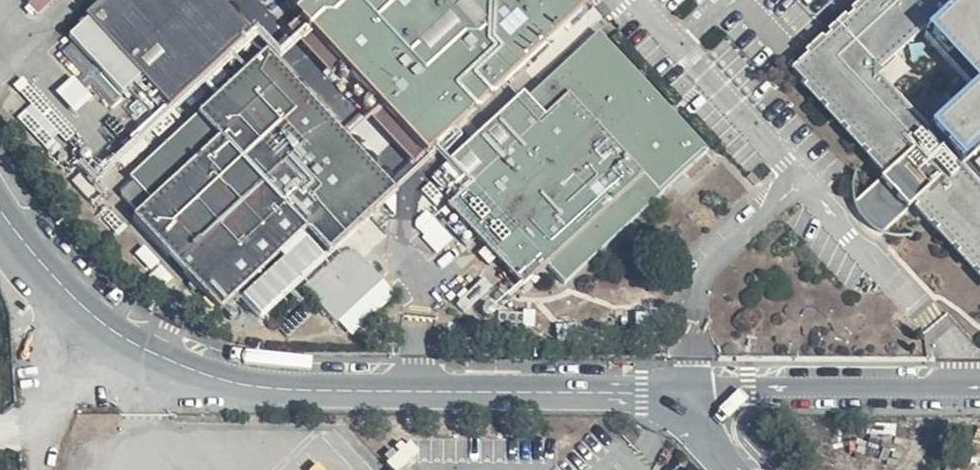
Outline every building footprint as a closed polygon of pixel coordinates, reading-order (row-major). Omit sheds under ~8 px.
[(26,5),(37,17),(54,0),(31,0),(26,5)] [(220,0),(96,0),(84,11),(66,37),(121,93),(139,76),(167,104),(249,32),(220,0)] [(293,11),(422,146),(582,7),(575,0),(283,0),(293,11)] [(789,65),(884,172),(854,204),(862,220),(883,236),(914,209),(979,278),(979,7),(973,0),(861,0),(789,65)] [(706,148),(598,31),(528,95),(522,91),(447,158),(469,183),(448,203),(521,286),(545,268),(563,285),(706,148)] [(259,315),(272,299),(383,196),(394,186),(269,52),(257,62),(254,58),(129,175),(149,199),(131,217),(219,310),(237,291),(259,315)] [(75,77),(59,90),(72,104),(87,91),(75,77)] [(349,335),(390,298),(396,294),(357,250),(344,250),(302,289),(349,335)]
